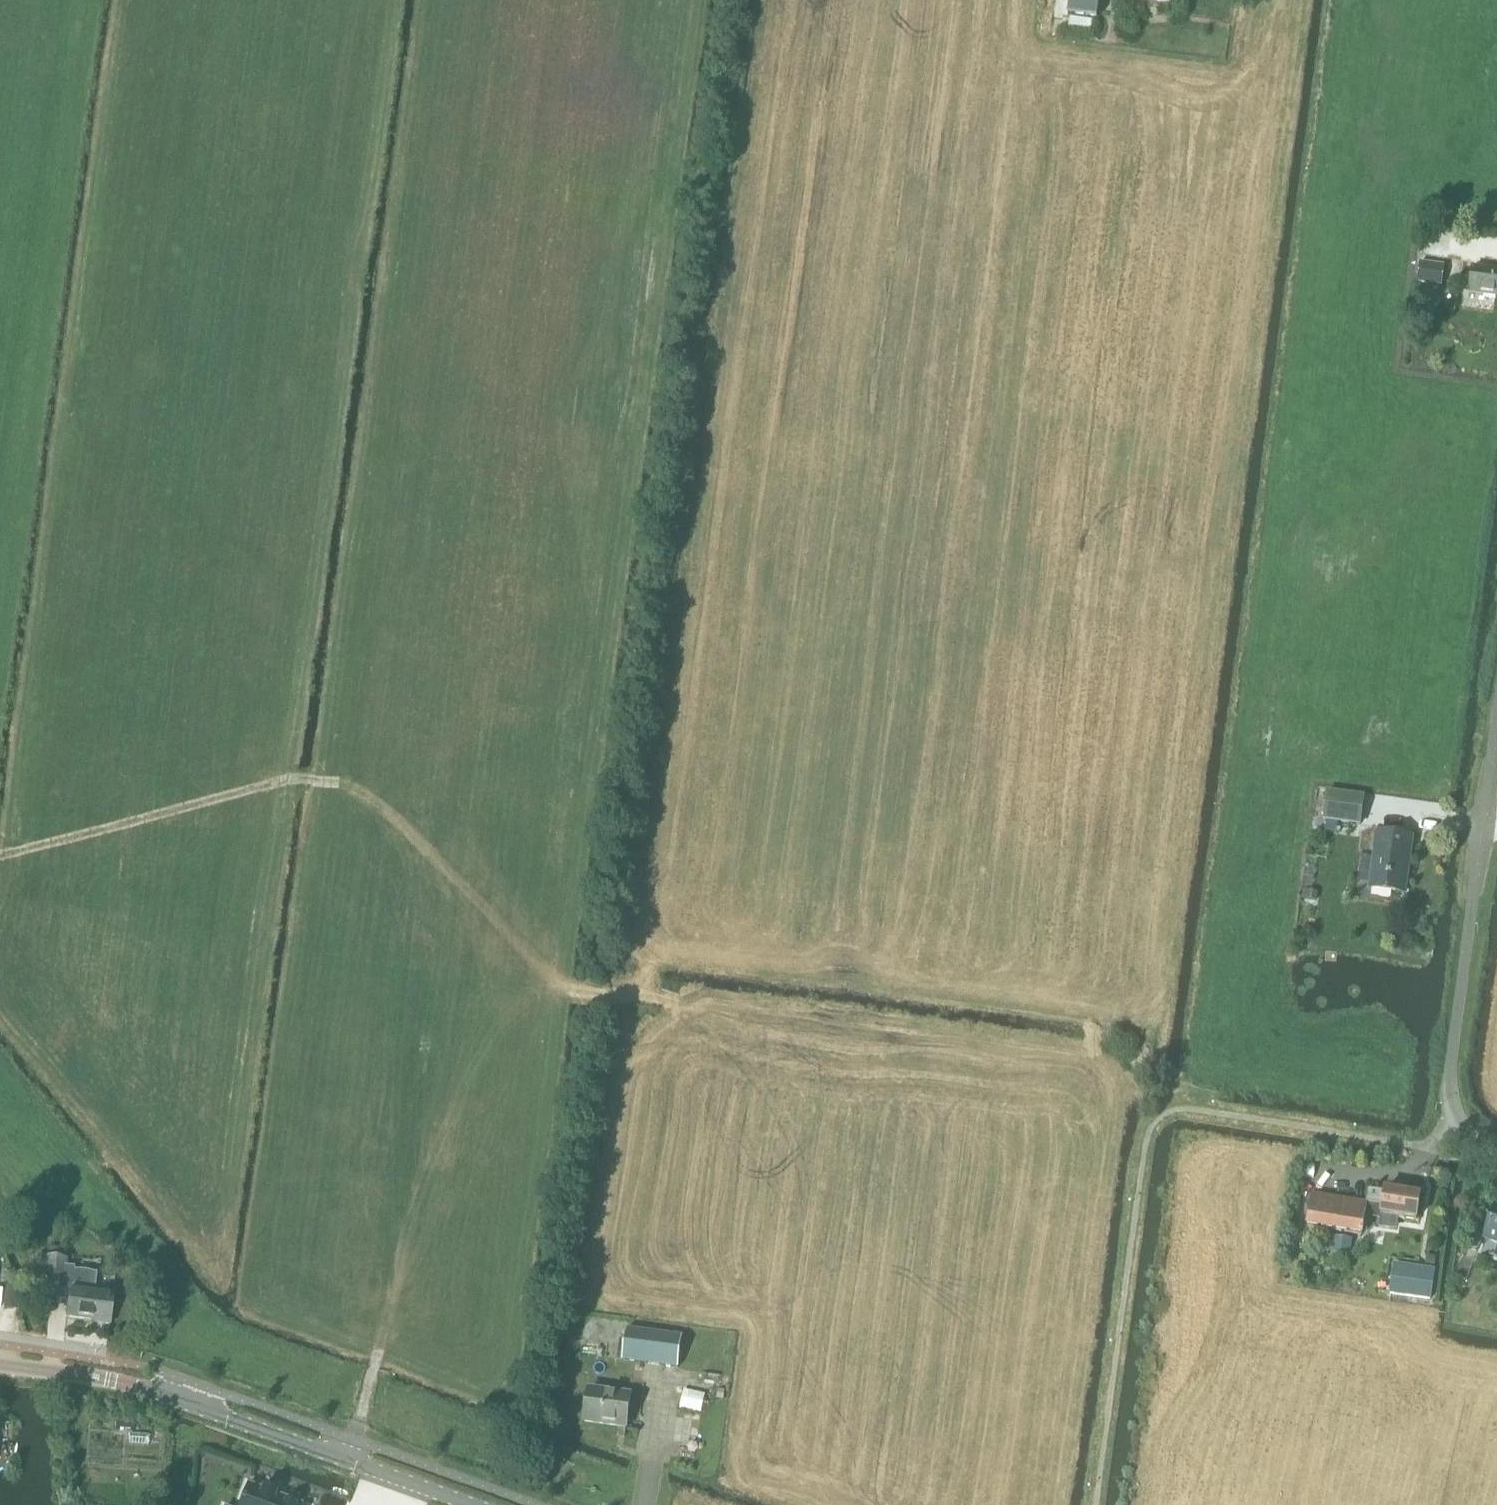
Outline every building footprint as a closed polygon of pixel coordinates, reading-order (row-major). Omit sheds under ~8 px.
[(1068,15),(1098,19),(1100,0),(1070,0),(1068,15)] [(1092,31),(1093,22),(1070,18),(1069,28),(1092,31)] [(1442,287),(1445,265),(1421,262),(1418,283),(1442,287)] [(1472,267),(1469,294),(1496,298),(1496,271),(1472,267)] [(1328,791),(1323,821),(1361,826),(1365,796),(1328,791)] [(1406,894),(1413,838),(1376,833),(1369,889),(1406,894)] [(1421,1195),(1385,1190),(1385,1192),(1370,1190),(1368,1203),(1382,1205),(1380,1216),(1417,1222),(1421,1195)] [(1313,1195),(1308,1223),(1308,1227),(1363,1236),(1368,1204),(1313,1195)] [(1485,1238),(1496,1242),(1496,1208),(1485,1238)] [(1352,1254),(1354,1240),(1335,1237),(1333,1251),(1352,1254)] [(45,1259),(42,1288),(64,1291),(64,1290),(69,1290),(69,1293),(66,1319),(92,1322),(92,1324),(110,1326),(114,1293),(100,1292),(100,1294),(96,1293),(94,1293),(96,1274),(74,1271),(74,1269),(67,1268),(67,1261),(45,1259)] [(1395,1265),(1391,1295),(1431,1301),(1435,1271),(1395,1265)] [(630,1328),(625,1362),(679,1369),(684,1336),(630,1328)] [(627,1428),(632,1394),(590,1388),(585,1422),(627,1428)] [(684,1394),(683,1412),(703,1414),(705,1396),(684,1394)] [(303,1503),(247,1484),(240,1504),(302,1504),(303,1503)]
